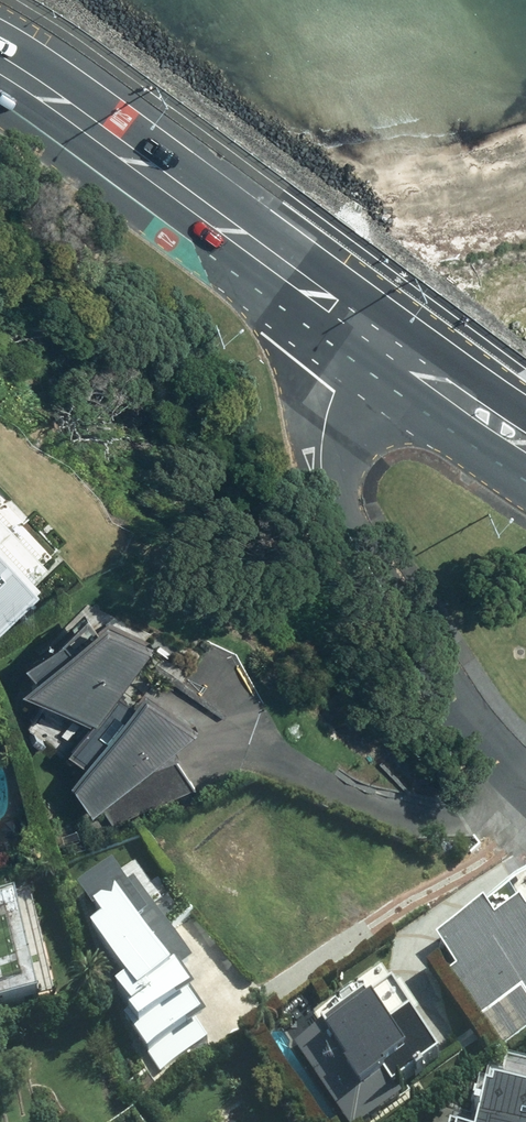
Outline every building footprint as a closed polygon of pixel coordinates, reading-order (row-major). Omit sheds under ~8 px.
[(49,562),(0,512),(0,607),(49,562)] [(141,691),(126,681),(162,629),(107,607),(33,679),(97,710),(73,747),(91,756),(78,778),(100,808),(206,712),(155,676),(141,691)] [(118,865),(78,891),(98,920),(92,923),(131,981),(120,988),(147,1028),(139,1033),(164,1070),(212,1038),(201,1021),(210,1015),(181,973),(195,963),(138,878),(130,883),(118,865)] [(503,919),(495,905),(445,936),(464,968),(455,973),(501,1048),(525,1033),(525,905),(503,919)] [(304,1043),(352,1121),(373,1121),(414,1097),(406,1084),(451,1057),(404,981),(304,1043)] [(512,1056),(496,1121),(525,1121),(525,1059),(512,1056)]
